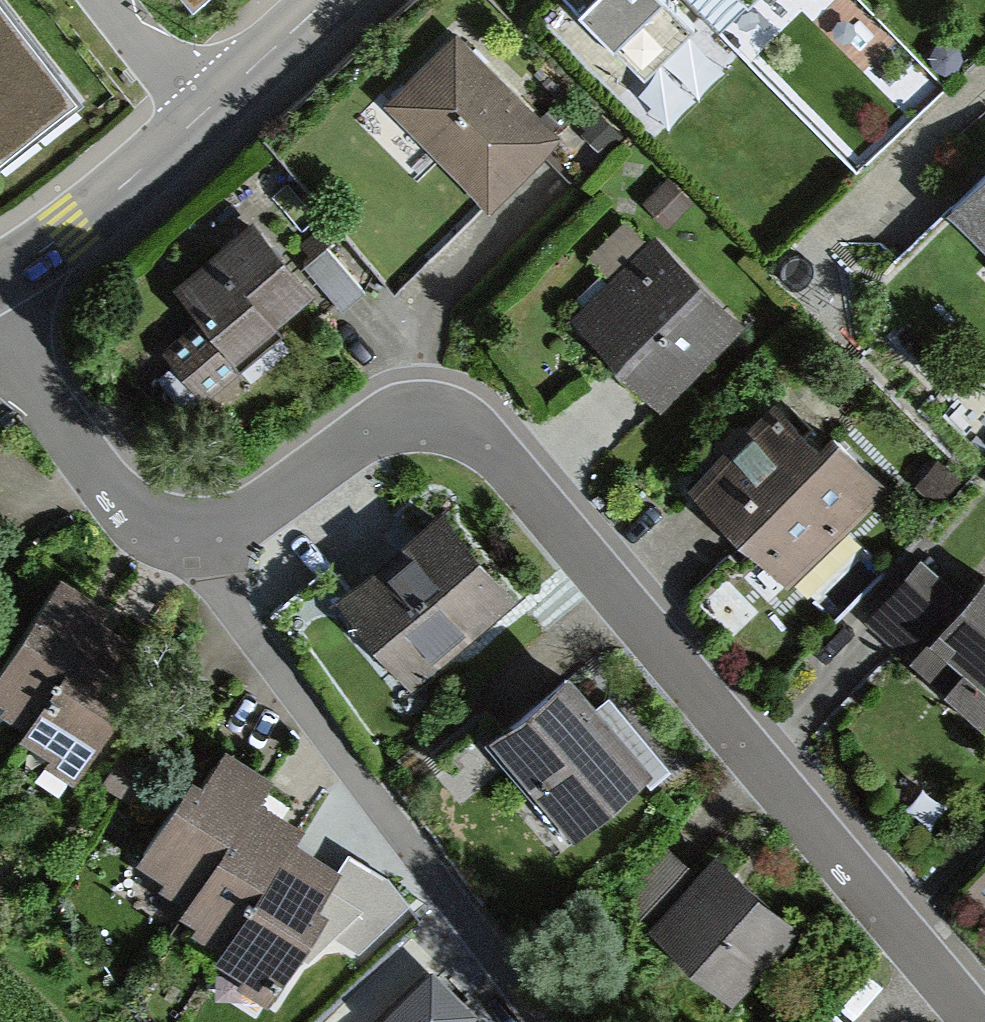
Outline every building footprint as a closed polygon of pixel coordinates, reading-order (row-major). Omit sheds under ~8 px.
[(72,86),(5,0),(0,0),(0,142),(72,86)] [(681,0),(576,0),(649,73),(701,21),(681,0)] [(540,114),(454,28),(384,97),(488,201),(558,132),(540,114)] [(619,134),(597,109),(584,119),(590,126),(585,130),(601,149),(619,134)] [(946,207),(984,245),(984,168),(946,207)] [(668,173),(643,198),(670,224),(695,199),(668,173)] [(251,215),(173,280),(202,314),(162,347),(203,396),(240,366),(230,354),(311,286),(279,248),(251,215)] [(697,276),(655,234),(578,310),(661,395),(739,318),(697,276)] [(304,261),(343,306),(365,286),(326,242),(304,261)] [(724,447),(691,477),(789,581),(890,485),(833,425),(818,439),(778,396),(724,447)] [(936,456),(916,479),(940,499),(959,476),(936,456)] [(438,506),(337,593),(413,680),(456,643),(514,593),(438,506)] [(984,719),(984,575),(963,598),(920,559),(870,614),(984,719)] [(75,774),(160,642),(105,607),(113,595),(62,563),(0,660),(0,690),(5,693),(0,700),(0,702),(25,718),(20,727),(53,748),(48,757),(75,774)] [(569,662),(485,734),(568,830),(643,766),(653,778),(670,764),(619,704),(609,692),(601,699),(569,662)] [(239,975),(269,994),(320,914),(332,921),(347,897),(326,883),(342,859),(297,831),(306,818),(263,791),(276,769),(223,736),(202,769),(191,762),(132,855),(161,873),(155,882),(180,898),(177,902),(198,916),(193,924),(219,941),(214,948),(244,967),(239,975)] [(127,740),(103,776),(142,802),(166,766),(127,740)] [(743,877),(714,850),(697,869),(663,838),(619,886),(734,992),(796,925),(743,877)] [(435,962),(377,1015),(384,1021),(474,1021),(471,1018),(478,1010),(435,962)]
